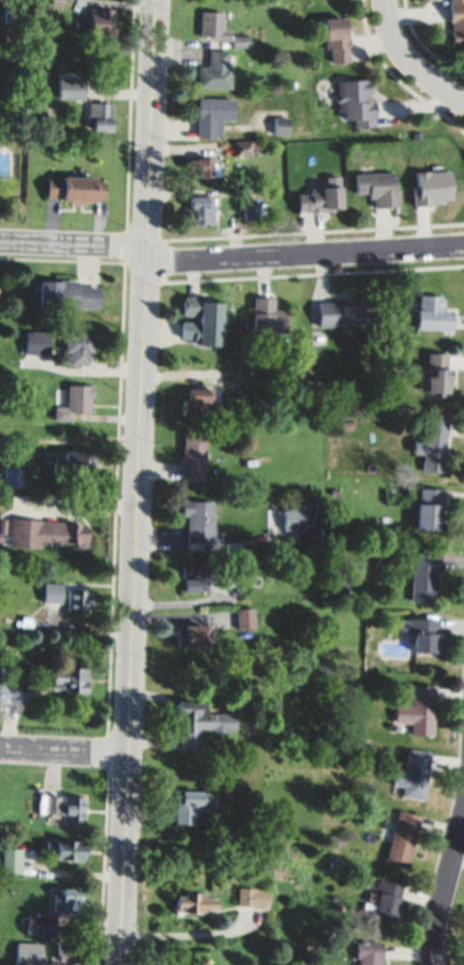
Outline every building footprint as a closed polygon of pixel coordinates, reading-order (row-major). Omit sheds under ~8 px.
[(451,1),(451,0),(463,0),(463,43),(454,43),(454,19),(449,19),(449,1),(451,1)] [(4,23),(3,4),(27,3),(28,22),(4,23)] [(90,8),(113,9),(111,40),(95,40),(96,25),(89,24),(90,8)] [(201,11),(223,11),(222,29),(230,29),(230,41),(212,41),(212,38),(200,37),(201,11)] [(346,15),(348,29),(349,29),(352,60),(333,62),(331,46),(328,46),(325,17),(346,15)] [(233,48),(231,36),(250,34),(251,46),(233,48)] [(197,89),(198,66),(208,66),(209,50),(227,50),(227,66),(231,66),(231,89),(197,89)] [(336,81),(372,78),(373,89),(369,90),(370,101),(374,101),(376,127),(354,129),(353,122),(346,123),(345,112),(339,113),(338,103),(336,103),(335,94),(337,94),(336,81)] [(54,102),(55,82),(84,83),(82,104),(54,102)] [(196,98),(233,98),(233,119),(221,119),(222,134),(213,134),(213,139),(196,139),(196,98)] [(89,103),(112,103),(111,131),(92,131),(92,122),(85,121),(86,115),(89,115),(89,103)] [(272,117),(289,117),(288,134),(272,134),(272,117)] [(233,140),(261,139),(261,148),(252,148),(252,156),(233,157),(233,140)] [(209,156),(210,178),(199,179),(198,172),(185,173),(185,157),(209,156)] [(219,161),(220,177),(212,177),(211,162),(219,161)] [(354,173),(393,171),(394,190),(398,190),(400,207),(374,208),(373,198),(368,198),(368,192),(355,193),(354,173)] [(48,178),(63,179),(63,176),(94,178),(94,181),(105,181),(103,199),(94,198),(93,204),(59,202),(59,197),(47,196),(48,178)] [(299,210),(298,194),(309,193),(309,188),(340,186),(342,207),(320,209),(320,212),(306,213),(306,210),(299,210)] [(212,195),(213,223),(191,224),(190,212),(186,212),(185,196),(212,195)] [(245,203),(267,203),(268,219),(245,220),(245,203)] [(97,288),(96,307),(37,305),(38,283),(58,283),(58,280),(76,280),(76,287),(97,288)] [(221,302),(217,347),(197,345),(197,343),(193,342),(193,338),(180,337),(182,321),(198,322),(198,316),(182,315),(184,295),(202,296),(202,297),(212,298),(212,301),(221,302)] [(419,295),(442,296),(442,299),(444,300),(444,306),(442,306),(441,310),(453,311),(452,328),(436,328),(436,330),(415,329),(415,312),(418,312),(419,295)] [(253,298),(274,299),(273,310),(287,310),(286,332),(272,331),(272,335),(251,334),(253,298)] [(317,301),(367,298),(368,324),(318,327),(317,301)] [(48,352),(27,351),(28,330),(49,331),(48,352)] [(65,332),(92,332),(91,351),(87,351),(86,364),(69,364),(69,352),(64,352),(65,332)] [(425,352),(446,353),(445,369),(449,369),(448,379),(451,379),(450,395),(423,393),(425,352)] [(53,419),(54,406),(67,406),(68,384),(91,385),(90,413),(73,412),(72,419),(53,419)] [(224,390),(223,411),(203,410),(203,416),(189,416),(190,404),(186,404),(186,388),(224,390)] [(427,418),(447,419),(446,434),(443,434),(441,462),(443,462),(443,473),(420,471),(421,453),(412,453),(413,439),(423,440),(424,431),(426,431),(427,418)] [(341,429),(341,419),(352,419),(352,429),(341,429)] [(206,432),(202,483),(180,481),(184,430),(206,432)] [(54,457),(63,458),(64,452),(94,453),(93,478),(63,476),(63,473),(53,472),(54,457)] [(21,467),(22,487),(6,488),(5,467),(21,467)] [(417,489),(443,490),(442,512),(438,511),(437,531),(413,530),(414,504),(417,505),(417,489)] [(212,501),(212,541),(186,541),(186,517),(181,517),(181,501),(212,501)] [(282,509),(305,509),(304,532),(281,531),(282,509)] [(11,517),(65,521),(64,542),(39,540),(39,549),(9,547),(11,517)] [(87,526),(86,548),(74,547),(74,545),(68,545),(69,521),(78,522),(78,526),(87,526)] [(409,603),(411,569),(401,568),(402,554),(422,555),(423,546),(439,547),(438,586),(433,585),(432,603),(409,603)] [(223,552),(247,551),(247,556),(254,556),(255,570),(224,572),(223,552)] [(181,566),(194,565),(194,571),(206,571),(208,591),(182,592),(181,566)] [(68,589),(88,590),(88,605),(86,605),(85,613),(67,612),(68,589)] [(252,607),(254,629),(236,630),(235,609),(252,607)] [(398,618),(437,619),(436,654),(413,654),(413,632),(398,632),(398,618)] [(366,627),(367,620),(376,621),(376,628),(366,627)] [(205,626),(204,647),(183,646),(183,643),(175,643),(176,629),(182,629),(182,624),(205,626)] [(298,638),(298,630),(308,630),(308,638),(298,638)] [(52,669),(66,670),(66,666),(88,668),(87,681),(84,680),(83,694),(66,693),(66,689),(51,688),(52,669)] [(29,690),(30,679),(42,680),(41,691),(29,690)] [(434,684),(432,736),(410,735),(411,722),(394,722),(395,705),(410,705),(411,684),(434,684)] [(17,702),(0,701),(0,685),(18,686),(17,702)] [(233,714),(233,730),(225,730),(225,733),(210,733),(211,729),(199,728),(198,749),(181,749),(182,734),(171,734),(172,703),(204,704),(204,713),(233,714)] [(242,725),(242,717),(251,717),(251,725),(242,725)] [(429,752),(422,799),(401,795),(402,786),(392,784),(394,770),(404,772),(407,749),(429,752)] [(173,823),(174,791),(210,792),(209,810),(193,810),(192,824),(173,823)] [(84,796),(83,825),(63,824),(63,795),(84,796)] [(46,796),(61,798),(60,814),(45,813),(46,796)] [(419,815),(408,863),(386,858),(397,810),(419,815)] [(43,840),(82,842),(81,861),(52,859),(52,852),(43,852),(43,840)] [(20,848),(19,874),(0,873),(1,847),(20,848)] [(376,877),(404,884),(393,926),(373,920),(379,893),(373,891),(376,877)] [(237,887),(263,888),(263,893),(268,893),(267,904),(264,904),(264,909),(236,907),(237,887)] [(52,911),(53,894),(59,894),(59,890),(79,891),(78,904),(72,904),(71,913),(52,911)] [(216,899),(215,910),(204,909),(203,913),(193,912),(193,915),(183,914),(184,912),(172,911),(173,898),(183,899),(184,891),(205,893),(204,898),(216,899)] [(24,915),(53,916),(53,934),(23,933),(24,915)] [(14,961),(14,940),(40,940),(39,962),(14,961)] [(381,941),(379,964),(357,964),(357,958),(355,958),(356,940),(381,941)] [(76,959),(76,964),(50,964),(50,952),(57,952),(57,945),(74,945),(74,959),(76,959)]
